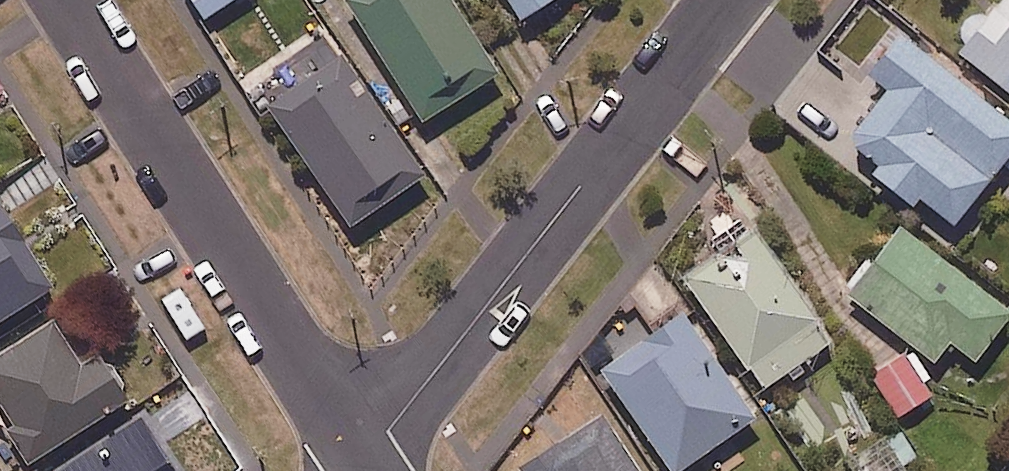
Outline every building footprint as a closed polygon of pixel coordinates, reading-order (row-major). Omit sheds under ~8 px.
[(200,13),(220,0),(191,0),(200,13)] [(447,0),(343,0),(418,120),(493,74),(447,0)] [(518,19),(544,0),(505,0),(518,19)] [(982,9),(978,8),(975,8),(972,8),(968,8),(965,10),(962,11),(959,14),(957,16),(956,19),(955,23),(954,26),(954,29),(955,33),(956,36),(958,39),(960,42),(956,46),(1008,89),(1008,0),(993,0),(985,11),(982,9)] [(891,25),(860,65),(880,80),(840,130),(877,159),(870,167),(909,198),(915,191),(948,217),(1008,140),(1008,118),(891,25)] [(418,175),(323,41),(252,91),(348,225),(418,175)] [(1,193),(0,193),(0,313),(56,276),(1,193)] [(826,337),(747,220),(678,268),(757,384),(826,337)] [(1007,307),(892,220),(841,289),(929,356),(945,335),(971,355),(1007,307)] [(750,411),(677,305),(595,361),(668,468),(750,411)] [(55,312),(0,346),(0,392),(35,449),(132,390),(104,346),(83,358),(55,312)] [(929,391),(897,346),(865,369),(896,414),(929,391)] [(147,407),(47,470),(188,470),(147,407)] [(604,420),(558,450),(544,430),(509,453),(521,470),(638,470),(604,420)] [(897,429),(848,465),(852,470),(889,470),(914,452),(897,429)]
